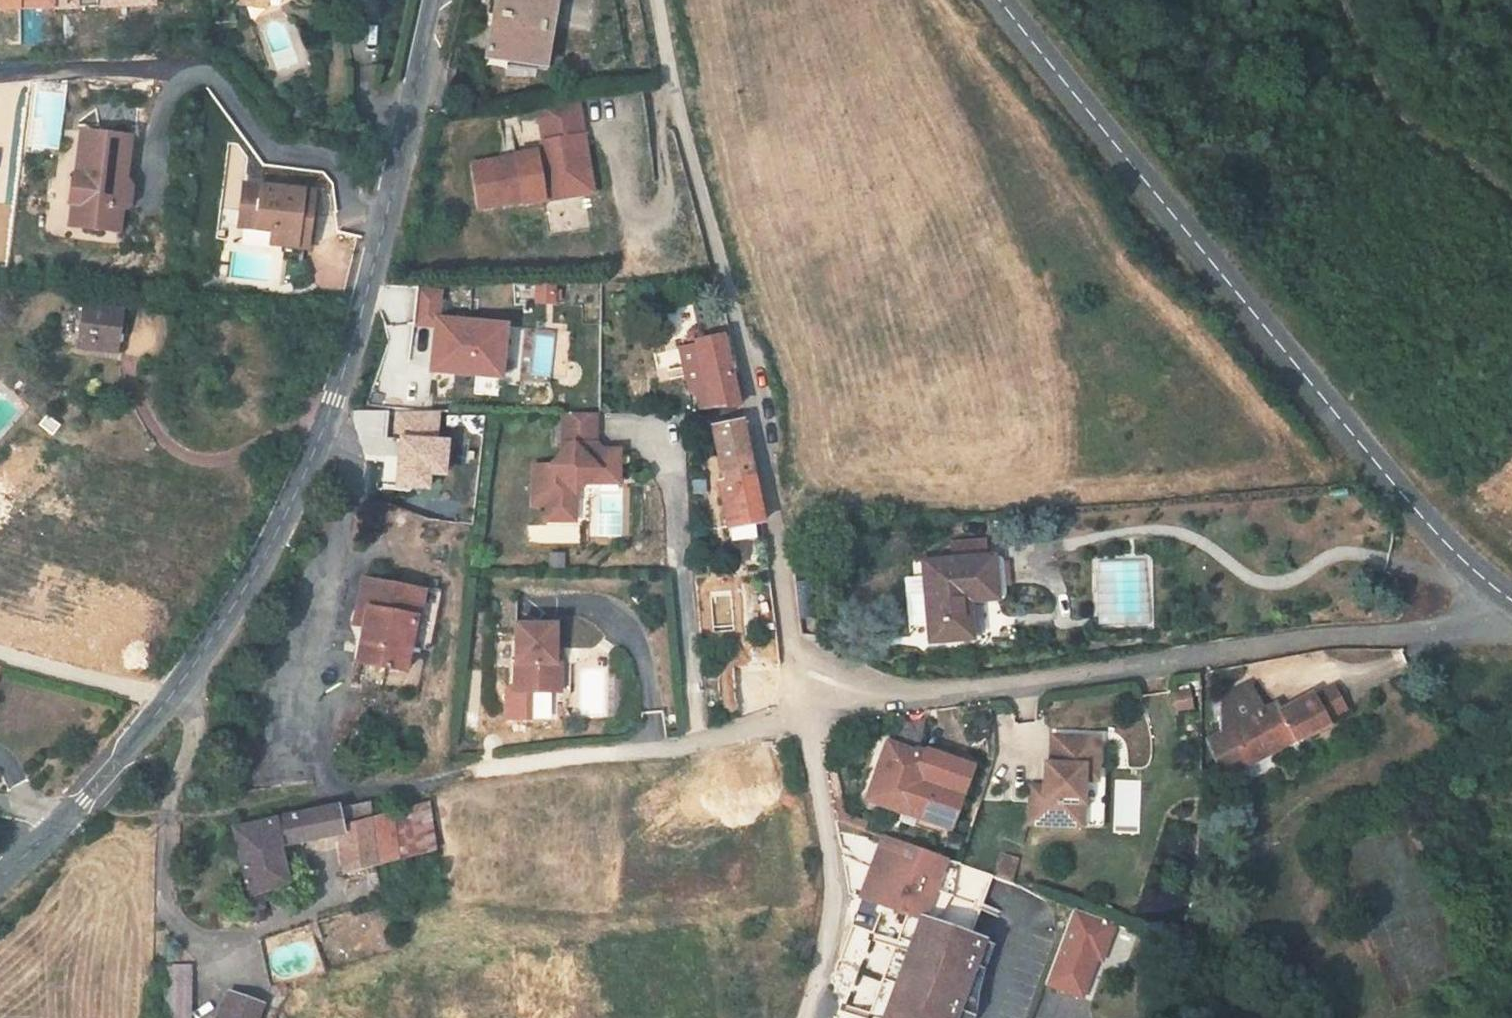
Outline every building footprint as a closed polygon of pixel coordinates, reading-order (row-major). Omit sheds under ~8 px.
[(258,11),(260,0),(229,0),(228,6),(258,11)] [(472,103),(520,113),(536,36),(486,27),(472,103)] [(63,150),(63,81),(31,81),(30,150),(63,150)] [(55,203),(54,211),(64,213),(66,217),(64,229),(102,235),(106,211),(111,207),(114,190),(110,185),(108,184),(115,139),(67,131),(59,176),(57,176),(53,203),(55,203)] [(571,190),(581,188),(574,143),(534,149),(540,187),(539,187),(532,197),(512,200),(512,202),(469,209),(476,254),(519,247),(520,249),(540,246),(539,236),(569,231),(570,241),(589,238),(586,221),(576,223),(571,190)] [(229,188),(222,230),(254,236),(252,250),(288,257),(298,200),(229,188)] [(571,190),(576,223),(586,221),(581,188),(571,190)] [(64,213),(54,211),(51,227),(64,229),(66,217),(64,213)] [(555,303),(554,281),(533,282),(533,304),(555,303)] [(504,321),(439,315),(441,288),(418,286),(415,328),(429,329),(425,372),(500,379),(504,321)] [(89,349),(95,314),(64,310),(58,344),(89,349)] [(58,344),(57,350),(96,356),(103,315),(95,314),(89,349),(58,344)] [(685,337),(686,346),(693,394),(695,408),(721,403),(710,333),(685,337)] [(364,402),(401,402),(400,364),(363,364),(364,402)] [(687,409),(695,408),(693,394),(685,395),(687,409)] [(389,409),(389,489),(427,489),(427,477),(441,477),(441,409),(389,409)] [(531,502),(531,518),(559,518),(559,489),(569,481),(582,468),(602,468),(603,447),(586,447),(583,449),(579,444),(580,411),(547,410),(546,450),(534,462),(517,462),(517,502),(531,502)] [(44,412),(36,425),(52,434),(59,422),(44,412)] [(748,523),(725,421),(696,428),(709,482),(705,483),(716,530),(748,523)] [(582,468),(569,481),(602,481),(602,468),(582,468)] [(593,536),(624,536),(623,487),(593,487),(593,536)] [(954,549),(955,560),(985,558),(984,547),(954,549)] [(927,614),(928,631),(929,643),(964,640),(961,595),(996,593),(994,557),(985,558),(955,560),(923,563),(927,614)] [(961,595),(964,640),(975,639),(974,631),(973,614),(973,604),(999,601),(1003,600),(1005,598),(1006,593),(1003,568),(1002,560),(998,558),(994,557),(996,593),(961,595)] [(404,640),(425,642),(432,588),(352,577),(348,605),(359,607),(357,625),(353,662),(373,664),(373,670),(384,671),(385,666),(402,667),(404,640)] [(357,625),(359,607),(348,605),(346,624),(357,625)] [(549,627),(510,628),(511,695),(555,694),(554,665),(549,665),(549,652),(549,627)] [(1220,734),(1205,741),(1221,776),(1292,738),(1294,741),(1327,723),(1312,695),(1279,713),(1274,705),(1263,711),(1249,684),(1220,700),(1220,734)] [(1333,684),(1314,693),(1327,720),(1346,710),(1333,684)] [(1170,712),(1193,709),(1190,688),(1168,690),(1170,712)] [(1031,808),(1017,808),(1017,832),(1069,833),(1071,773),(1084,772),(1085,744),(1039,743),(1039,771),(1032,771),(1031,795),(1031,808)] [(854,803),(940,834),(962,774),(922,759),(920,764),(875,747),(854,803)] [(1071,773),(1069,833),(1091,833),(1093,772),(1084,772),(1071,773)] [(1031,795),(1018,795),(1017,808),(1031,808),(1031,795)] [(436,806),(375,817),(383,866),(444,855),(436,806)] [(355,819),(353,807),(302,818),(307,848),(325,843),(330,875),(383,866),(375,817),(374,815),(355,819)] [(307,848),(302,818),(261,826),(268,857),(307,848)] [(268,857),(261,826),(217,836),(241,931),(250,928),(243,899),(242,893),(273,885),(266,857),(268,857)] [(965,1002),(971,980),(980,955),(957,946),(980,885),(869,842),(847,903),(878,915),(871,937),(842,926),(826,970),(819,992),(834,998),(826,1017),(963,1017),(965,1002)] [(993,876),(1012,882),(1020,857),(1000,851),(993,876)] [(1085,1000),(1112,922),(1070,908),(1043,985),(1085,1000)] [(178,969),(155,970),(155,1017),(180,1017),(178,969)] [(214,1017),(246,1017),(247,1012),(219,1003),(214,1017)]
